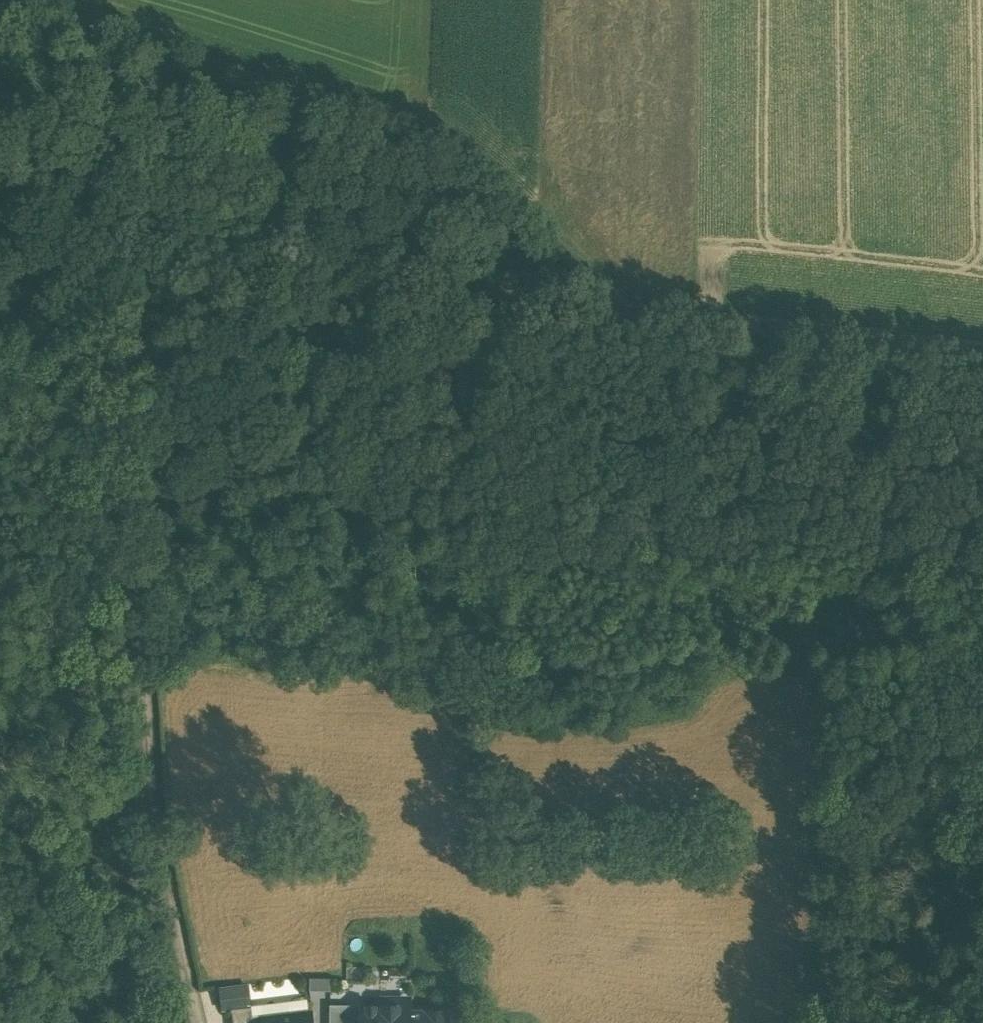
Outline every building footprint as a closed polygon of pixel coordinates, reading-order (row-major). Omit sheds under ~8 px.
[(249,985),(220,988),(222,1010),(232,1009),(251,1007),(249,985)] [(232,1009),(234,1022),(265,1022),(264,1015),(262,1005),(251,1007),(232,1009)] [(331,1005),(331,1022),(361,1022),(361,1005),(331,1005)] [(361,1005),(361,1022),(454,1022),(454,1009),(414,1009),(414,1005),(361,1005)] [(264,1015),(265,1022),(317,1022),(316,1009),(264,1015)]
